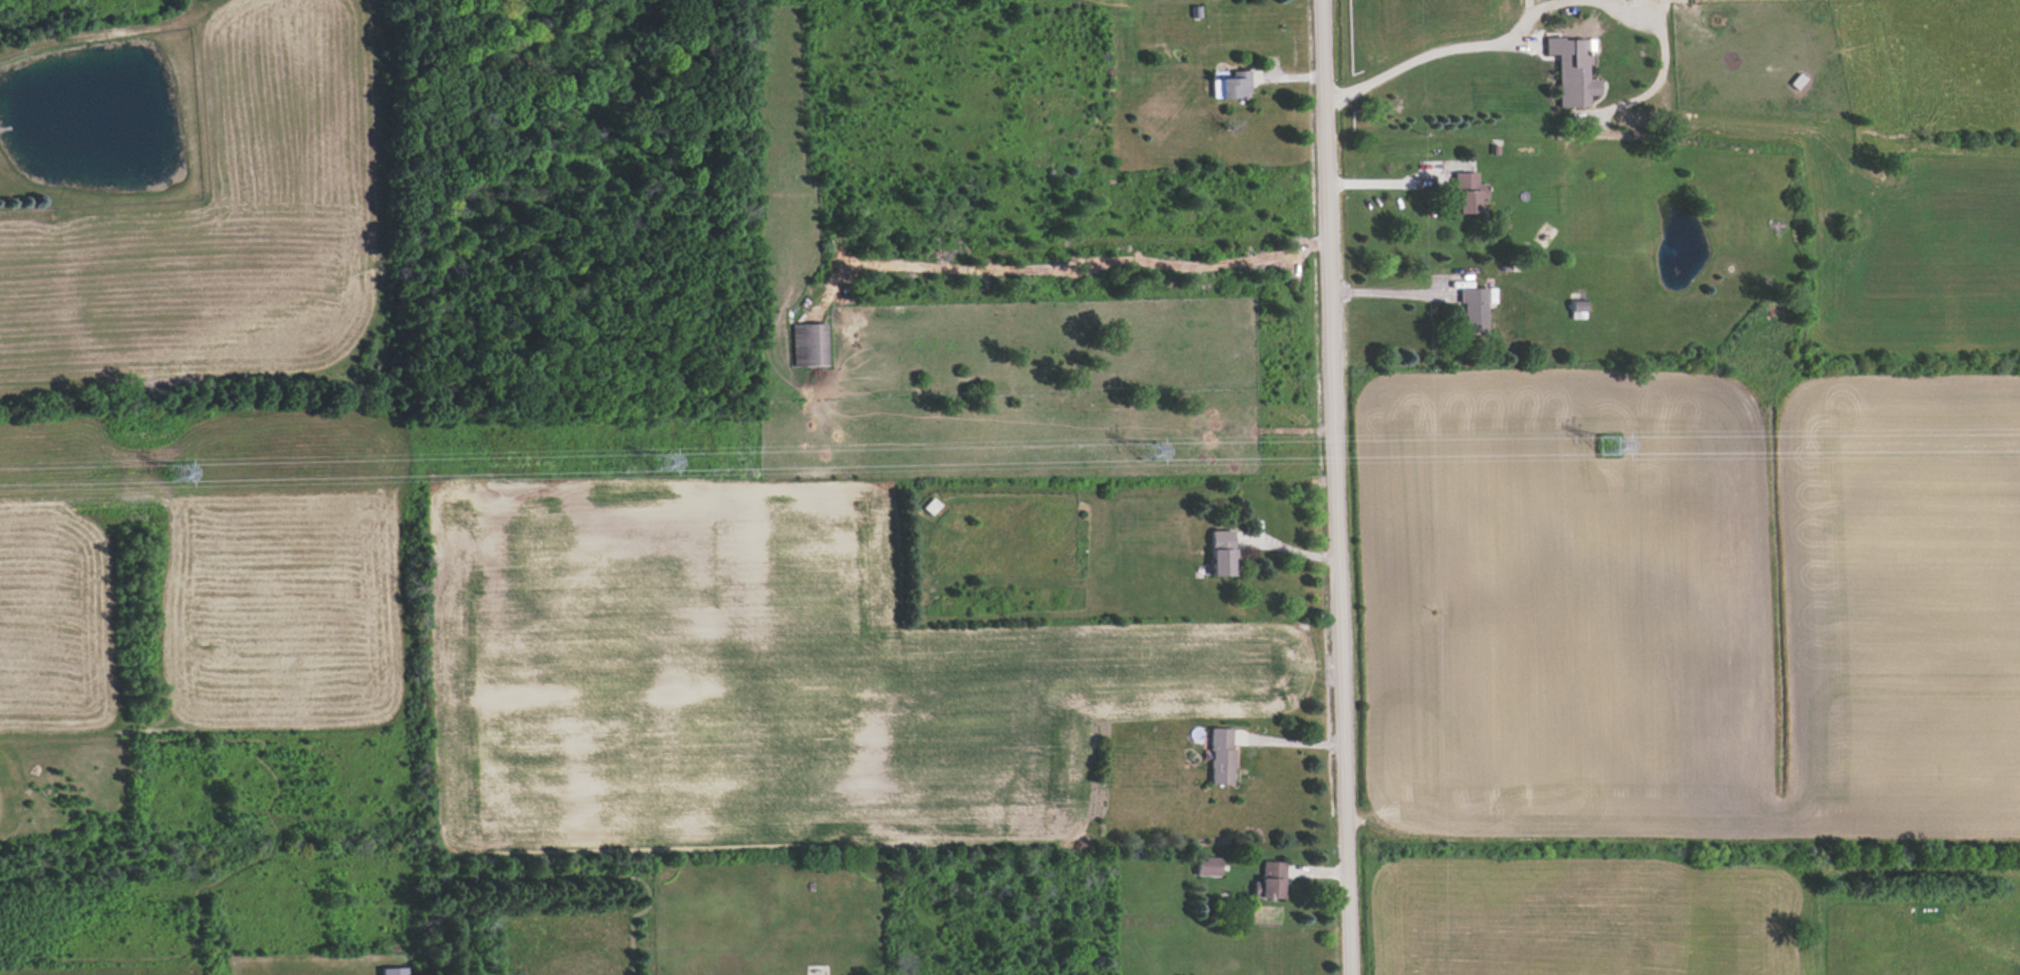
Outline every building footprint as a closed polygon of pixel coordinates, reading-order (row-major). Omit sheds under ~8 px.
[(1558,107),(1589,107),(1588,96),(1599,95),(1599,79),(1588,80),(1587,52),(1594,51),(1594,38),(1544,39),(1545,55),(1557,55),(1558,107)] [(1249,70),(1231,71),(1231,78),(1211,79),(1212,99),(1250,98),(1249,70)] [(1454,173),(1456,214),(1478,213),(1478,201),(1486,201),(1486,183),(1477,183),(1477,172),(1454,173)] [(1495,288),(1459,288),(1459,303),(1464,303),(1464,334),(1487,334),(1486,303),(1495,303),(1495,288)] [(1585,302),(1570,302),(1571,319),(1585,319),(1585,302)] [(826,366),(825,323),(791,324),(793,367),(826,366)] [(1232,530),(1210,531),(1211,576),(1236,576),(1236,548),(1232,548),(1232,530)] [(1232,728),(1210,728),(1208,784),(1231,785),(1232,728)] [(1218,877),(1219,858),(1196,856),(1195,876),(1218,877)] [(1252,897),(1281,898),(1283,862),(1261,861),(1260,882),(1252,881),(1252,897)]
